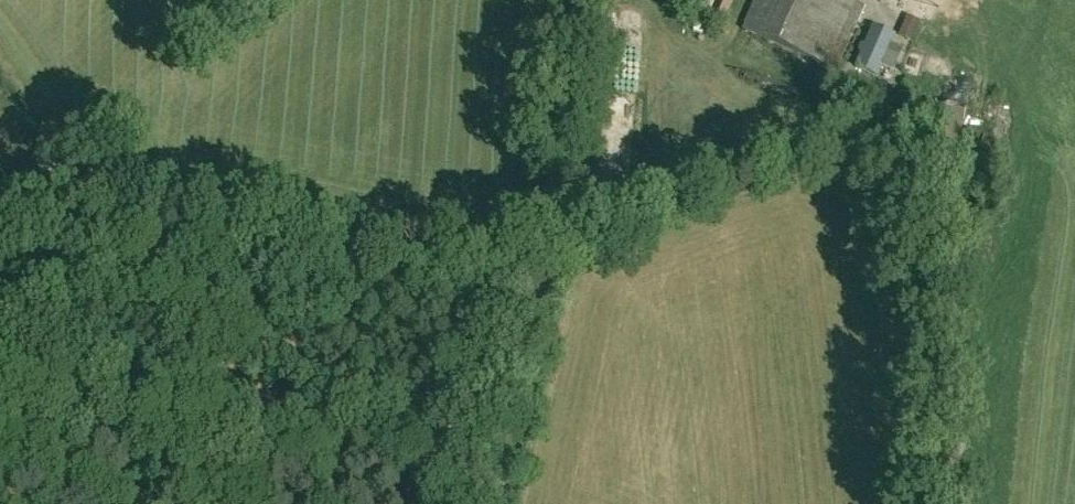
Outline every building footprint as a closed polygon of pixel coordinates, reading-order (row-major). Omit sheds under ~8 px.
[(752,0),(734,0),(724,25),(740,31),(752,0)] [(864,5),(854,0),(755,0),(742,28),(835,70),(864,5)] [(882,67),(884,68),(893,72),(903,50),(893,45),(897,36),(872,25),(863,45),(861,44),(858,51),(860,52),(854,67),(877,77),(882,67)] [(939,82),(960,83),(961,72),(940,71),(939,82)]
